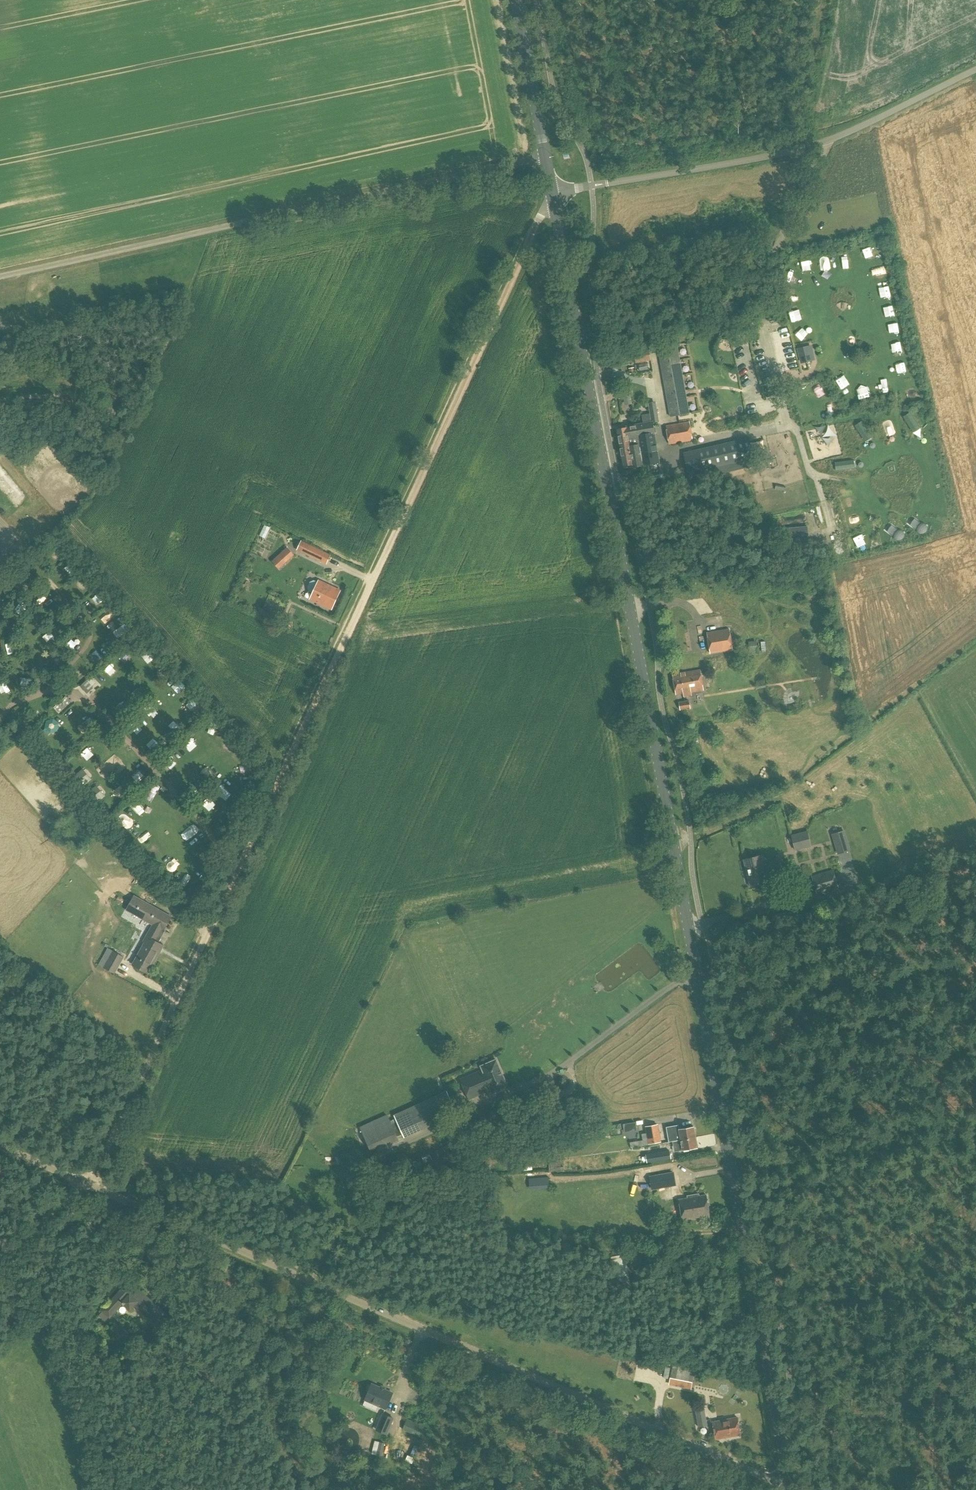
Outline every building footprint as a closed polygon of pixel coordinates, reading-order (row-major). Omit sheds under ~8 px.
[(872,251),(882,255),(885,245),(876,242),(872,251)] [(885,267),(877,270),(879,277),(887,274),(885,267)] [(789,314),(792,323),(798,321),(794,312),(789,314)] [(893,319),(886,321),(888,329),(895,327),(893,319)] [(892,339),(894,349),(904,347),(903,337),(892,339)] [(670,417),(689,413),(677,345),(658,348),(670,417)] [(800,364),(815,360),(812,345),(796,349),(800,364)] [(636,363),(651,361),(649,349),(634,352),(636,363)] [(625,405),(632,404),(631,394),(623,395),(625,405)] [(649,404),(652,421),(659,420),(656,403),(649,404)] [(659,463),(657,451),(652,423),(617,429),(623,466),(624,466),(625,468),(632,467),(632,468),(659,463)] [(689,423),(667,427),(670,444),(692,440),(689,423)] [(688,473),(688,474),(690,482),(790,459),(784,432),(776,434),(776,433),(749,439),(749,438),(683,453),(688,473)] [(810,554),(808,533),(784,534),(785,539),(786,539),(787,556),(810,554)] [(296,550),(327,564),(331,555),(301,540),(296,550)] [(51,553),(59,560),(66,553),(57,546),(51,553)] [(292,551),(287,547),(272,561),(276,566),(292,551)] [(73,562),(66,568),(73,575),(79,569),(73,562)] [(86,577),(79,582),(85,591),(92,586),(86,577)] [(309,591),(313,593),(310,599),(332,609),(340,591),(318,580),(318,582),(314,580),(310,582),(308,587),(309,591)] [(39,602),(47,602),(47,592),(39,592),(39,602)] [(98,606),(106,601),(102,593),(93,598),(98,606)] [(113,607),(106,611),(111,619),(118,615),(113,607)] [(62,622),(59,625),(65,633),(68,630),(62,622)] [(121,628),(124,635),(132,632),(129,625),(121,628)] [(728,631),(706,635),(710,655),(732,651),(728,631)] [(74,639),(68,644),(74,652),(80,647),(74,639)] [(750,655),(758,654),(757,641),(749,641),(750,655)] [(17,644),(10,644),(11,654),(18,654),(17,644)] [(128,665),(135,659),(127,651),(121,657),(128,665)] [(117,682),(123,676),(113,664),(106,670),(117,682)] [(164,667),(160,671),(169,680),(173,676),(164,667)] [(690,692),(703,690),(700,670),(673,675),(676,694),(683,693),(685,708),(679,709),(681,720),(696,718),(694,707),(693,707),(690,692)] [(87,694),(94,688),(87,680),(80,686),(87,694)] [(184,681),(176,686),(181,694),(189,690),(184,681)] [(0,687),(0,688),(3,696),(13,692),(10,683),(0,687)] [(71,702),(66,696),(54,707),(59,713),(71,702)] [(151,703),(145,709),(153,717),(159,712),(151,703)] [(209,730),(219,734),(223,725),(213,721),(209,730)] [(100,739),(108,747),(117,738),(109,730),(100,739)] [(190,751),(198,747),(194,738),(186,742),(190,751)] [(225,745),(233,753),(240,747),(232,738),(225,745)] [(82,755),(89,762),(96,755),(89,748),(82,755)] [(173,756),(165,762),(171,771),(179,765),(173,756)] [(179,803),(172,811),(179,817),(186,809),(179,803)] [(185,823),(192,832),(199,827),(192,817),(185,823)] [(807,831),(791,835),(795,851),(811,846),(809,837),(808,832),(807,831)] [(848,873),(871,867),(864,840),(841,846),(848,873)] [(777,861),(764,864),(762,855),(744,860),(750,886),(769,882),(767,873),(779,870),(777,861)] [(838,888),(833,870),(812,877),(817,894),(838,888)] [(148,937),(134,962),(134,963),(149,971),(163,945),(158,942),(164,930),(171,917),(137,898),(129,911),(152,924),(146,936),(148,937)] [(115,974),(124,957),(108,948),(98,965),(115,974)] [(460,1079),(469,1099),(469,1100),(491,1090),(493,1094),(508,1087),(496,1060),(481,1066),(483,1069),(460,1079)] [(403,1137),(440,1121),(437,1115),(454,1107),(447,1090),(394,1115),(398,1123),(392,1126),(387,1115),(360,1127),(371,1151),(398,1139),(397,1137),(402,1135),(403,1137)] [(630,1142),(631,1147),(631,1148),(662,1142),(658,1124),(645,1126),(646,1133),(642,1134),(642,1140),(630,1142)] [(672,1141),(695,1137),(694,1126),(679,1129),(679,1125),(666,1127),(669,1142),(672,1141)] [(672,1141),(674,1152),(697,1148),(695,1137),(672,1141)] [(650,1154),(651,1162),(671,1159),(669,1151),(650,1154)] [(421,1156),(424,1163),(431,1160),(429,1153),(421,1156)] [(561,1167),(561,1159),(549,1160),(549,1172),(564,1171),(564,1167),(561,1167)] [(652,1190),(653,1190),(670,1187),(672,1198),(680,1196),(678,1187),(676,1185),(674,1171),(649,1176),(652,1190)] [(532,1189),(550,1188),(549,1177),(531,1178),(532,1189)] [(682,1219),(709,1215),(706,1195),(679,1200),(682,1219)] [(634,1259),(615,1256),(613,1274),(627,1276),(628,1268),(633,1268),(634,1259)] [(158,1326),(168,1315),(159,1306),(158,1307),(129,1281),(102,1310),(110,1317),(123,1302),(130,1309),(137,1301),(151,1314),(149,1317),(158,1326)] [(112,1330),(131,1311),(124,1304),(105,1322),(112,1330)] [(693,1382),(695,1373),(690,1372),(690,1368),(673,1365),(670,1379),(688,1382),(688,1381),(693,1382)] [(385,1409),(392,1393),(372,1384),(365,1400),(385,1409)] [(698,1427),(708,1425),(705,1409),(695,1411),(698,1427)] [(387,1435),(394,1418),(382,1413),(375,1430),(387,1435)] [(715,1439),(740,1435),(737,1417),(712,1422),(715,1439)] [(423,1438),(428,1427),(407,1418),(402,1430),(423,1438)] [(382,1456),(383,1449),(385,1443),(375,1441),(372,1453),(382,1456)] [(407,1456),(405,1461),(412,1464),(414,1459),(407,1456)]
